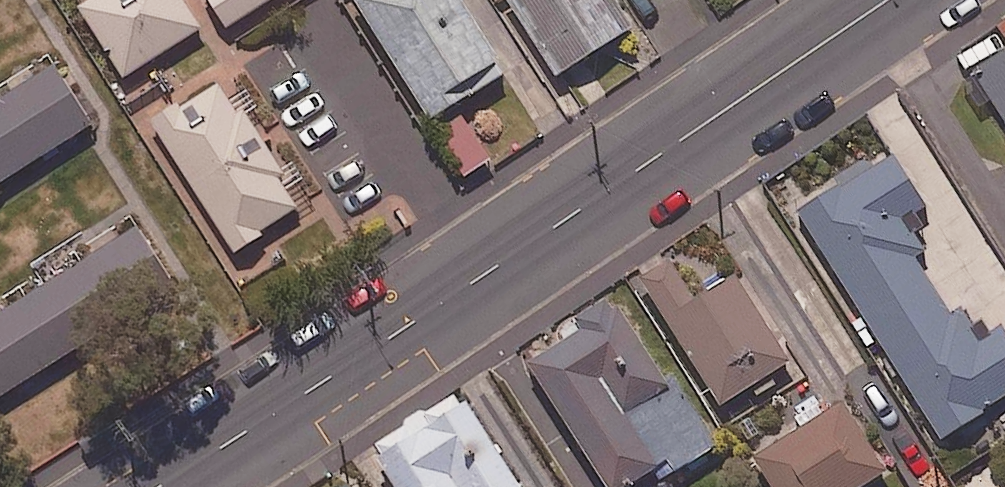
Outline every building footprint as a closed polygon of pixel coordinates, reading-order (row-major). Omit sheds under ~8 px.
[(182,0),(80,0),(76,2),(120,73),(198,25),(182,0)] [(224,24),(261,0),(209,0),(224,24)] [(460,0),(353,0),(428,120),(505,71),(460,0)] [(615,0),(515,0),(559,68),(629,22),(615,0)] [(973,62),(1004,115),(1004,43),(973,62)] [(55,57),(0,91),(0,178),(94,119),(55,57)] [(281,170),(224,81),(202,96),(196,87),(144,120),(226,248),(312,193),(292,162),(281,170)] [(487,158),(461,114),(435,129),(461,173),(487,158)] [(945,306),(912,253),(925,245),(915,228),(924,223),(918,214),(927,209),(888,148),(794,207),(937,435),(1004,392),(1004,335),(998,324),(982,335),(958,298),(945,306)] [(136,216),(0,306),(0,397),(178,279),(136,216)] [(694,297),(669,259),(638,280),(720,402),(789,356),(732,272),(694,297)] [(614,301),(525,358),(607,486),(620,486),(652,467),(658,476),(714,441),(669,371),(662,376),(614,301)] [(458,390),(365,448),(390,486),(518,486),(458,390)] [(841,399),(753,453),(774,486),(856,486),(884,469),(841,399)]
